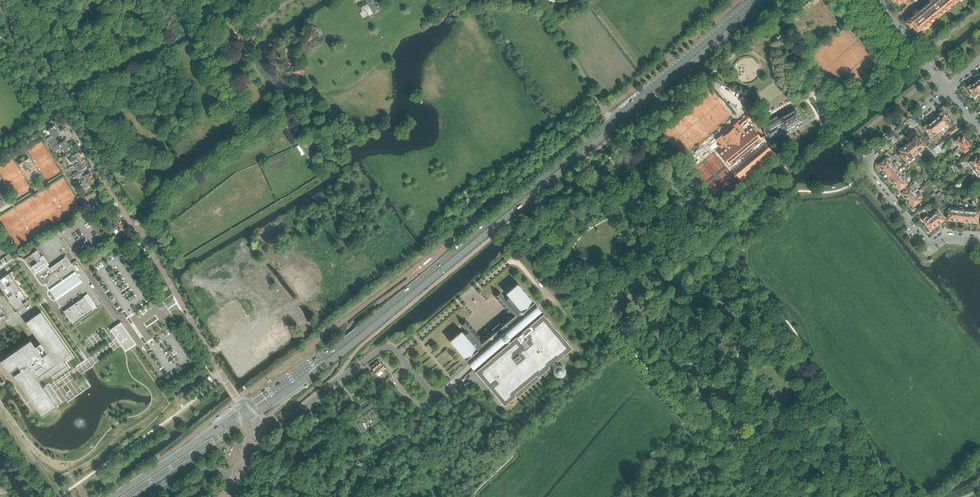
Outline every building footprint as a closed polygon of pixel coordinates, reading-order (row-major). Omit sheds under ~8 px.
[(366,0),(358,5),(361,10),(365,8),(370,16),(380,10),(375,1),(377,0),(366,0)] [(944,13),(948,11),(947,10),(947,9),(946,8),(953,2),(954,3),(955,3),(956,4),(959,1),(958,0),(959,0),(930,0),(931,1),(930,2),(928,4),(928,3),(924,6),(925,6),(924,7),(924,6),(920,9),(921,10),(920,11),(920,10),(918,12),(918,11),(916,9),(912,11),(914,14),(915,14),(914,15),(912,17),(912,16),(909,19),(909,20),(907,22),(911,27),(913,25),(921,35),(925,32),(924,30),(927,27),(926,26),(928,25),(928,26),(929,26),(932,24),(931,23),(935,19),(934,18),(938,15),(939,16),(940,17),(943,14),(942,13),(944,12),(944,13)] [(219,2),(198,12),(201,19),(222,9),(219,2)] [(245,29),(244,28),(248,26),(246,23),(242,25),(236,29),(244,42),(251,38),(245,29)] [(975,83),(971,85),(970,84),(967,87),(968,88),(972,93),(971,94),(974,97),(979,93),(979,92),(979,91),(979,89),(975,83)] [(759,114),(753,104),(750,105),(756,116),(759,114)] [(802,120),(796,109),(780,119),(778,115),(765,123),(763,120),(759,122),(759,121),(759,122),(768,139),(773,137),(779,134),(782,132),(782,131),(785,130),(791,127),(793,125),(802,120)] [(951,120),(949,118),(944,112),(943,112),(943,111),(940,113),(941,115),(937,117),(939,119),(944,127),(945,127),(947,125),(946,125),(950,122),(951,120)] [(776,156),(764,141),(763,140),(763,139),(763,140),(747,121),(749,119),(746,115),(747,116),(739,122),(738,121),(732,126),(734,127),(727,133),(725,131),(722,134),(715,140),(716,139),(719,144),(717,145),(718,146),(715,148),(717,151),(716,151),(720,155),(743,183),(743,182),(746,180),(747,180),(746,179),(750,177),(751,177),(750,176),(753,174),(754,174),(754,173),(757,171),(758,171),(757,170),(761,168),(761,167),(764,165),(765,165),(765,164),(768,162),(769,162),(768,161),(772,159),(772,158),(775,156),(776,156)] [(944,127),(939,119),(937,117),(936,118),(935,118),(933,119),(933,121),(931,122),(939,132),(940,132),(939,130),(940,129),(941,130),(944,127)] [(939,132),(931,122),(927,125),(926,124),(923,127),(924,128),(929,134),(931,137),(936,133),(937,134),(939,132)] [(50,145),(57,141),(55,137),(60,134),(55,126),(48,130),(52,135),(46,139),(50,145)] [(951,135),(958,129),(956,126),(949,132),(951,135)] [(967,140),(963,136),(962,134),(960,135),(954,140),(959,147),(967,140)] [(926,146),(920,138),(918,139),(916,137),(914,139),(913,139),(911,140),(911,141),(919,150),(919,151),(922,149),(922,148),(923,146),(924,147),(926,146)] [(60,143),(58,140),(57,141),(50,145),(52,149),(56,146),(58,149),(61,148),(64,153),(70,149),(65,140),(60,143)] [(971,148),(972,147),(971,145),(967,140),(959,147),(956,149),(960,154),(963,151),(964,153),(971,148)] [(309,160),(314,157),(304,141),(299,144),(309,160)] [(919,150),(911,141),(908,143),(907,143),(906,144),(906,145),(905,146),(913,155),(919,150)] [(934,149),(930,144),(928,146),(935,155),(937,153),(935,151),(933,149),(934,149)] [(913,155),(905,146),(904,146),(902,147),(902,148),(900,150),(902,153),(900,154),(908,162),(910,161),(915,157),(913,155)] [(75,164),(83,160),(79,153),(72,157),(75,164)] [(20,156),(21,159),(18,160),(21,166),(23,165),(27,171),(32,168),(28,162),(29,162),(30,161),(27,155),(23,157),(22,155),(21,155),(20,156)] [(969,163),(969,164),(973,170),(979,164),(979,156),(979,155),(977,156),(971,161),(969,163)] [(884,171),(892,164),(891,162),(892,161),(892,160),(890,158),(889,158),(888,159),(887,158),(886,159),(885,159),(883,160),(883,161),(882,162),(881,162),(880,163),(880,164),(879,165),(882,168),(882,169),(883,169),(884,170),(884,171)] [(961,162),(960,163),(964,168),(969,164),(969,163),(965,159),(961,162)] [(84,168),(87,167),(83,160),(75,164),(80,171),(77,173),(79,176),(86,171),(84,168)] [(889,177),(898,171),(897,170),(898,169),(896,167),(895,167),(892,164),(884,171),(885,172),(886,173),(889,177)] [(894,184),(903,177),(901,174),(901,173),(899,171),(898,171),(889,177),(893,181),(892,182),(893,182),(894,183),(894,184)] [(82,183),(93,177),(90,172),(84,176),(85,179),(83,180),(81,181),(82,183)] [(907,184),(908,183),(908,182),(906,179),(908,178),(908,176),(906,174),(904,175),(903,177),(894,184),(895,184),(896,185),(896,186),(897,186),(900,190),(901,189),(903,190),(908,185),(907,184)] [(89,186),(96,182),(93,177),(82,183),(84,185),(87,183),(89,186)] [(907,200),(919,190),(918,189),(919,188),(914,183),(912,185),(911,183),(908,185),(903,190),(904,192),(902,193),(905,196),(906,197),(906,198),(907,199),(907,200)] [(922,200),(924,199),(923,199),(923,198),(925,197),(919,190),(907,200),(908,200),(909,201),(909,202),(910,202),(913,206),(914,206),(915,206),(916,206),(916,205),(917,204),(918,203),(920,202),(920,201),(921,200),(922,200)] [(955,221),(957,208),(954,208),(953,206),(951,206),(950,207),(949,207),(949,210),(948,220),(952,220),(953,220),(955,220),(955,221)] [(963,221),(964,208),(963,207),(961,207),(957,207),(957,208),(955,221),(956,221),(956,220),(958,221),(959,221),(963,221)] [(970,222),(972,210),(971,210),(969,210),(969,209),(968,208),(966,207),(965,208),(964,208),(963,221),(967,222),(968,222),(970,222)] [(978,223),(979,210),(978,209),(976,208),(975,209),(975,210),(974,210),(973,208),(971,208),(971,210),(972,210),(970,222),(971,222),(973,222),(978,223)] [(944,217),(943,216),(942,216),(941,215),(941,214),(940,212),(939,212),(938,211),(937,211),(936,210),(935,210),(933,211),(933,213),(932,213),(934,215),(932,216),(938,224),(939,224),(940,223),(940,222),(941,222),(944,219),(944,218),(944,217)] [(938,224),(932,216),(930,214),(929,214),(928,212),(927,212),(929,214),(927,216),(927,217),(925,219),(925,220),(926,221),(925,222),(926,223),(926,224),(927,225),(928,225),(929,227),(930,229),(931,229),(932,230),(936,226),(937,225),(938,225),(938,224)] [(125,227),(122,222),(119,218),(113,222),(115,225),(111,227),(114,231),(117,228),(119,231),(125,227)] [(42,256),(38,250),(33,253),(39,262),(38,262),(33,265),(40,275),(48,269),(51,274),(64,265),(66,268),(72,263),(67,256),(50,268),(48,265),(49,264),(43,255),(42,256)] [(83,282),(75,271),(50,289),(58,299),(83,282)] [(9,273),(0,279),(0,285),(16,309),(28,301),(9,273)] [(572,348),(569,344),(569,343),(568,343),(567,341),(566,340),(559,332),(560,332),(559,331),(558,332),(557,330),(557,329),(556,329),(549,321),(550,321),(547,317),(543,313),(542,315),(540,313),(542,312),(536,304),(534,306),(533,304),(534,303),(532,301),(533,300),(532,300),(530,298),(531,298),(530,297),(527,295),(528,295),(527,294),(525,292),(526,292),(525,291),(523,289),(522,288),(520,287),(521,286),(520,285),(520,286),(518,283),(514,287),(513,287),(510,290),(506,293),(507,295),(505,297),(500,292),(496,296),(511,314),(500,324),(500,323),(497,324),(498,325),(496,326),(494,328),(494,327),(492,329),(492,330),(482,339),(466,321),(461,325),(466,330),(463,332),(462,331),(458,334),(457,334),(454,337),(450,341),(452,343),(451,343),(454,347),(455,346),(457,349),(456,349),(459,353),(460,352),(462,355),(461,355),(464,358),(465,358),(466,360),(468,359),(469,361),(468,362),(469,363),(471,366),(474,369),(476,368),(477,369),(475,371),(477,373),(491,389),(504,405),(508,402),(509,402),(509,401),(511,403),(513,402),(512,400),(512,399),(514,397),(516,398),(541,377),(540,375),(539,374),(542,372),(545,375),(547,373),(545,371),(546,370),(550,367),(549,365),(551,363),(555,367),(554,368),(553,373),(557,377),(561,377),(565,374),(565,369),(562,365),(558,365),(557,365),(553,361),(556,359),(557,361),(563,356),(564,355),(566,357),(568,356),(566,354),(567,353),(566,353),(572,348)] [(66,311),(74,322),(94,309),(86,297),(66,311)] [(39,378),(50,371),(53,376),(68,366),(64,360),(66,358),(68,360),(73,356),(42,311),(27,321),(42,342),(37,345),(33,339),(2,360),(10,371),(20,364),(22,368),(14,374),(38,410),(42,415),(56,406),(53,401),(57,399),(51,390),(47,383),(44,386),(39,378)] [(122,345),(126,350),(127,349),(130,347),(136,343),(132,338),(130,335),(128,333),(121,322),(118,324),(111,329),(117,338),(120,342),(122,345)] [(97,338),(94,334),(88,339),(90,343),(97,338)] [(386,369),(383,366),(379,360),(371,367),(374,371),(372,373),(376,377),(386,369)] [(357,424),(363,432),(366,430),(361,422),(357,424)] [(233,446),(230,445),(227,455),(229,456),(232,456),(235,447),(233,446)] [(273,451),(272,451),(271,452),(269,450),(267,450),(264,454),(270,460),(275,454),(273,451)]
